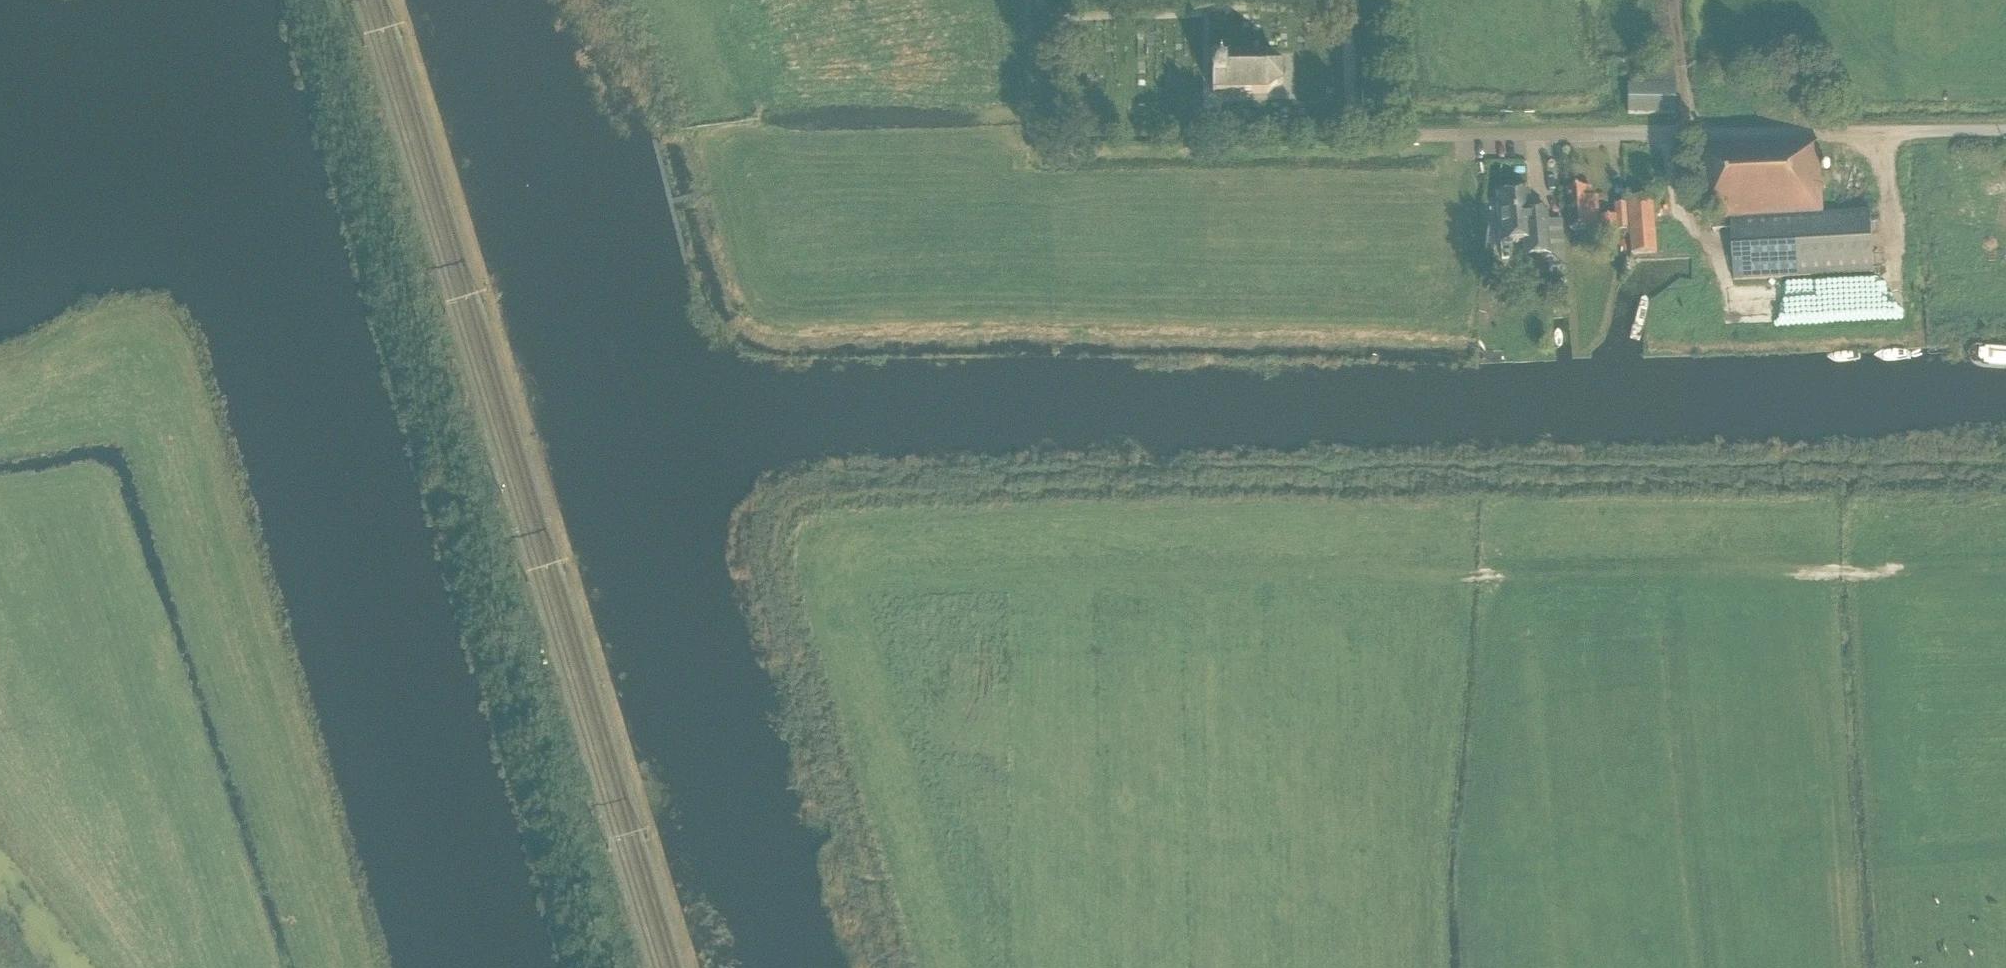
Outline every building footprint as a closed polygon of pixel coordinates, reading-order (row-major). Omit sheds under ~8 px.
[(1267,93),(1282,84),(1281,66),(1266,57),(1213,58),(1213,94),(1267,93)] [(1628,87),(1628,114),(1675,114),(1675,87),(1674,67),(1639,67),(1638,87),(1628,87)] [(1363,106),(1379,105),(1379,93),(1362,94),(1363,106)] [(1727,146),(1731,218),(1824,214),(1819,141),(1727,146)] [(1731,218),(1727,146),(1699,147),(1702,201),(1709,201),(1710,220),(1731,218)] [(1567,190),(1570,231),(1600,228),(1597,197),(1591,198),(1591,188),(1567,190)] [(1551,257),(1547,211),(1531,212),(1530,191),(1499,193),(1502,239),(1521,238),(1523,259),(1551,257)] [(1631,255),(1656,253),(1652,198),(1627,200),(1631,255)] [(1617,228),(1628,227),(1626,204),(1615,205),(1617,228)] [(1824,214),(1731,218),(1734,280),(1874,273),(1871,211),(1824,214)]
